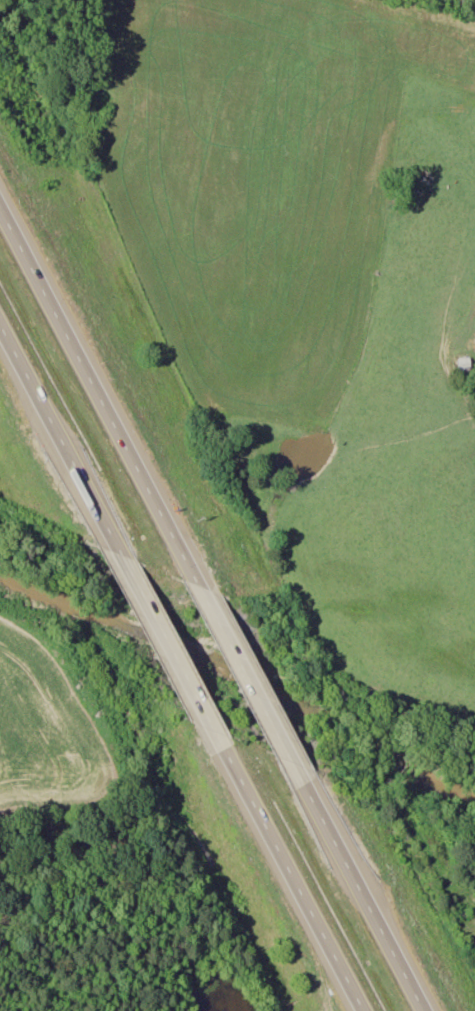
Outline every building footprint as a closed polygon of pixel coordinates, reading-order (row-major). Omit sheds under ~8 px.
[(471,374),(472,355),(460,354),(460,373),(471,374)]
